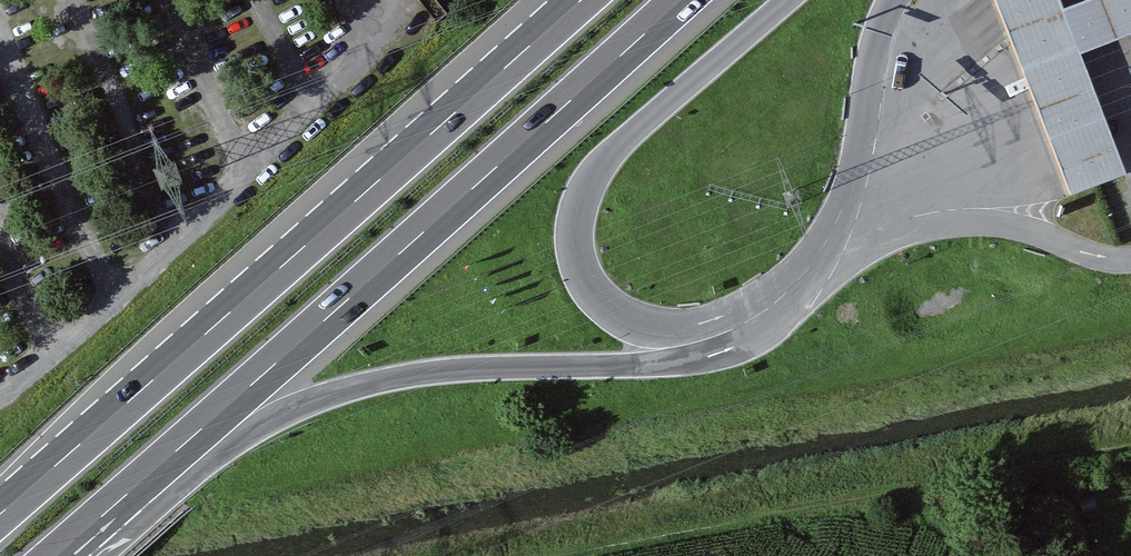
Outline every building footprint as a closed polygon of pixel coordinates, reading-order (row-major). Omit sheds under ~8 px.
[(1089,55),(1109,47),(1130,38),(1130,0),(1093,0),(1071,9),(1068,0),(1002,0),(1077,190),(1130,169),(1130,160),(1089,55)]
